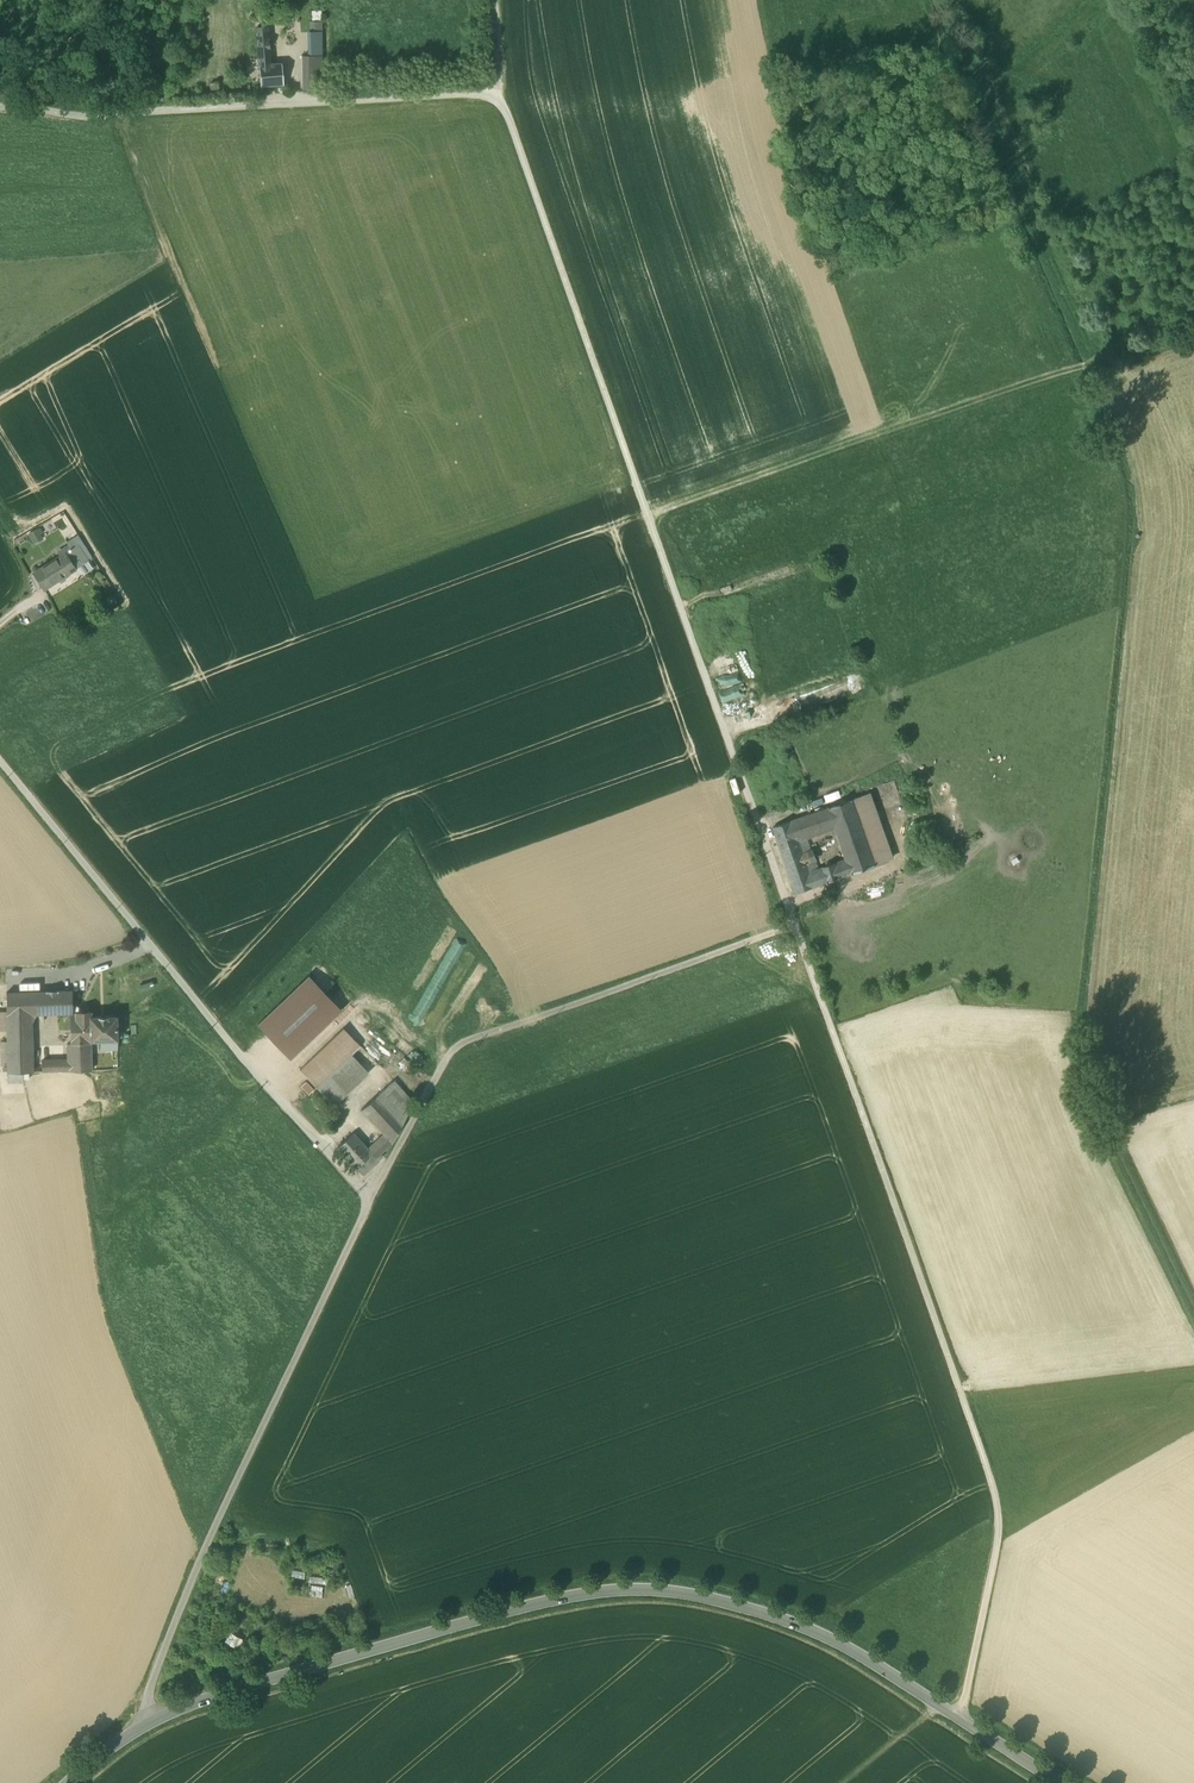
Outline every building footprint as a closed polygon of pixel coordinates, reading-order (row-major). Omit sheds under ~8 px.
[(312,11),(312,22),(321,22),(321,11),(312,11)] [(321,32),(321,22),(312,22),(311,22),(311,32),(321,32)] [(256,28),(261,86),(284,85),(282,63),(270,64),(267,27),(256,28)] [(322,56),(321,32),(311,32),(309,32),(309,56),(322,56)] [(322,89),(322,56),(309,56),(303,56),(303,89),(322,89)] [(38,529),(28,535),(34,545),(44,539),(38,529)] [(75,544),(77,546),(83,542),(78,535),(67,542),(70,547),(75,544)] [(91,556),(83,542),(77,546),(85,559),(87,559),(91,556)] [(62,552),(72,568),(77,565),(85,559),(77,546),(75,544),(70,547),(62,552)] [(32,571),(42,587),(72,568),(62,552),(32,571)] [(85,559),(77,565),(84,575),(93,569),(87,559),(85,559)] [(871,793),(853,799),(876,865),(894,858),(871,793)] [(853,799),(830,807),(837,826),(849,861),(853,873),(876,865),(853,799)] [(806,837),(837,826),(830,807),(793,820),(800,839),(806,837)] [(773,827),(785,861),(805,854),(800,839),(793,820),(773,827)] [(818,872),(806,837),(800,839),(805,854),(814,879),(794,886),(796,893),(853,873),(849,861),(818,872)] [(785,861),(794,886),(814,879),(805,854),(785,861)] [(324,968),(341,984),(346,978),(341,973),(329,962),(324,968)] [(309,975),(257,1025),(290,1059),(342,1010),(309,975)] [(57,991),(48,992),(49,1014),(57,1014),(57,991)] [(73,991),(57,991),(57,1014),(72,1014),(73,1014),(73,1011),(73,991)] [(36,1014),(49,1014),(48,992),(7,993),(7,1011),(8,1031),(8,1041),(8,1066),(8,1073),(23,1072),(32,1072),(32,1022),(36,1014)] [(72,1038),(72,1045),(91,1044),(91,1041),(102,1041),(118,1041),(117,1017),(92,1017),(72,1018),(72,1038)] [(300,1069),(317,1087),(352,1055),(361,1046),(343,1028),(300,1069)] [(42,1061),(42,1072),(92,1071),(91,1044),(72,1045),(72,1038),(69,1038),(69,1061),(42,1061)] [(402,1039),(396,1045),(421,1067),(427,1061),(402,1039)] [(102,1041),(102,1049),(118,1049),(118,1041),(102,1041)] [(352,1055),(317,1087),(333,1104),(333,1105),(368,1072),(352,1055)] [(23,1072),(8,1073),(8,1083),(23,1083),(23,1072)] [(393,1080),(378,1094),(403,1121),(414,1103),(393,1080)] [(314,1089),(306,1081),(301,1086),(309,1094),(314,1089)] [(361,1109),(385,1135),(392,1142),(403,1121),(378,1094),(361,1109)] [(324,1112),(336,1126),(345,1118),(333,1105),(333,1104),(324,1112)] [(337,1149),(360,1175),(378,1159),(376,1157),(390,1145),(392,1142),(385,1135),(369,1149),(355,1133),(337,1149)] [(305,1580),(306,1572),(294,1570),(293,1578),(305,1580)] [(324,1596),(324,1577),(310,1577),(309,1596),(324,1596)]
